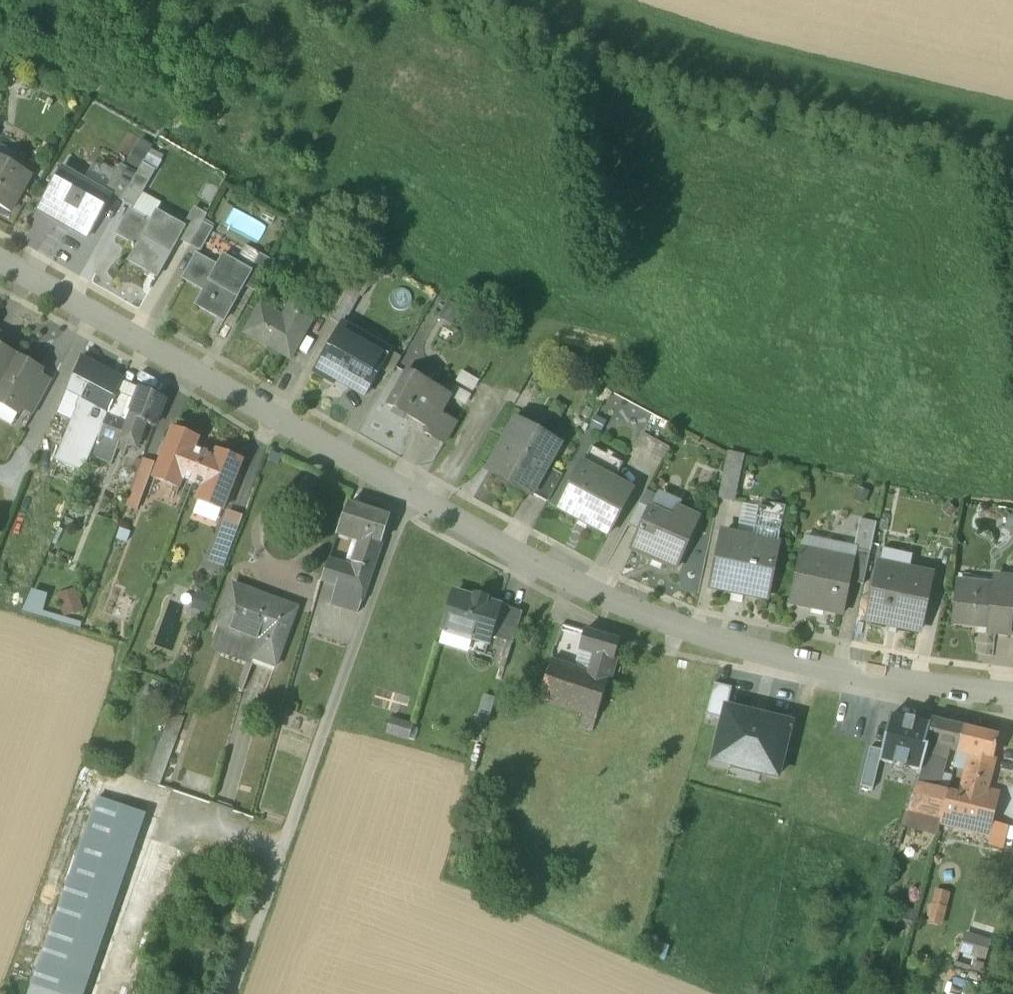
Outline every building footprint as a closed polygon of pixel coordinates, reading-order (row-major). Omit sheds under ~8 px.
[(0,157),(0,206),(11,212),(31,175),(0,157)] [(122,166),(107,192),(122,200),(137,174),(122,166)] [(85,180),(63,168),(41,207),(63,220),(64,217),(74,222),(70,229),(87,238),(109,199),(92,189),(90,193),(81,188),(85,180)] [(137,174),(122,200),(135,208),(150,182),(137,174)] [(195,209),(185,227),(187,228),(180,240),(189,245),(201,223),(206,215),(195,209)] [(178,232),(155,218),(152,223),(132,211),(118,235),(138,247),(130,260),(158,277),(180,240),(187,228),(185,227),(182,225),(178,232)] [(201,223),(189,245),(200,251),(212,229),(201,223)] [(218,267),(197,255),(184,279),(205,291),(197,305),(224,320),(244,285),(251,272),(250,272),(235,263),(233,268),(221,262),(218,267)] [(260,255),(250,272),(251,272),(244,285),(254,291),(271,261),(260,255)] [(348,289),(326,277),(310,305),(318,310),(318,309),(332,317),(348,289)] [(348,289),(334,314),(332,317),(331,319),(340,324),(341,323),(343,324),(359,295),(348,289)] [(299,299),(287,321),(261,306),(246,333),(290,358),(318,310),(310,305),(299,299)] [(340,324),(331,319),(327,324),(337,330),(340,324)] [(343,324),(341,323),(340,324),(337,330),(314,371),(335,382),(337,378),(366,395),(390,351),(343,324)] [(17,358),(0,349),(0,388),(17,358)] [(81,400),(107,413),(112,397),(120,379),(80,357),(72,376),(90,386),(81,400)] [(17,358),(0,388),(0,403),(18,413),(22,407),(39,375),(41,371),(17,358)] [(449,394),(407,371),(389,404),(430,427),(439,412),(449,394)] [(39,375),(22,407),(34,414),(51,382),(39,375)] [(90,386),(72,376),(66,392),(81,400),(90,386)] [(139,389),(120,379),(112,397),(107,413),(126,422),(136,396),(139,389)] [(165,400),(139,389),(136,396),(126,422),(119,441),(136,448),(145,424),(154,427),(165,400)] [(107,413),(81,400),(55,460),(82,472),(90,455),(100,433),(107,413)] [(430,427),(426,433),(444,443),(456,422),(439,412),(430,427)] [(111,463),(119,441),(126,422),(107,413),(100,433),(90,455),(111,463)] [(559,443),(516,420),(489,470),(532,493),(547,466),(559,443)] [(199,439),(173,429),(153,479),(179,489),(183,479),(193,483),(205,454),(195,449),(199,439)] [(622,464),(592,447),(579,471),(608,486),(612,480),(613,481),(622,464)] [(747,455),(728,451),(718,499),(737,503),(747,455)] [(215,458),(205,454),(193,483),(203,487),(198,501),(222,511),(242,462),(217,452),(215,458)] [(155,465),(142,460),(129,494),(142,499),(155,465)] [(547,466),(532,493),(548,502),(563,475),(547,466)] [(608,486),(579,471),(558,509),(607,535),(631,491),(613,481),(612,480),(608,486)] [(653,498),(649,507),(651,508),(673,518),(678,509),(653,498)] [(786,507),(760,501),(751,539),(778,545),(786,507)] [(627,524),(639,530),(647,513),(648,514),(651,508),(649,507),(638,503),(627,524)] [(389,518),(348,505),(338,534),(361,542),(354,563),(372,570),(389,518)] [(673,518),(651,508),(648,514),(647,513),(639,530),(634,541),(631,549),(675,569),(698,518),(678,509),(673,518)] [(230,514),(211,562),(224,567),(242,518),(230,514)] [(854,550),(869,553),(876,522),(861,519),(854,550)] [(621,535),(634,541),(639,530),(627,524),(621,535)] [(751,539),(722,532),(710,587),(765,599),(778,545),(751,539)] [(803,540),(801,554),(833,561),(834,556),(836,547),(803,540)] [(870,553),(854,550),(852,560),(854,560),(849,582),(863,585),(870,553)] [(906,557),(883,552),(880,565),(903,570),(906,557)] [(833,561),(801,554),(791,603),(842,614),(849,582),(854,560),(852,560),(834,556),(833,561)] [(353,566),(329,558),(322,578),(337,583),(338,583),(335,591),(363,600),(365,592),(372,570),(354,563),(353,566)] [(903,570),(880,565),(868,619),(918,631),(931,576),(903,570)] [(959,574),(953,624),(988,628),(988,633),(1008,635),(1012,593),(1012,580),(959,574)] [(297,609),(234,585),(218,626),(259,641),(254,656),(275,665),(297,609)] [(62,616),(82,611),(77,587),(57,592),(62,616)] [(30,589),(23,610),(41,615),(47,594),(30,589)] [(196,591),(191,607),(206,612),(211,596),(196,591)] [(363,600),(335,591),(332,605),(359,613),(363,600)] [(473,600),(454,594),(443,628),(488,641),(491,634),(499,608),(486,604),(487,600),(474,596),(473,600)] [(521,615),(499,608),(491,634),(513,641),(521,615)] [(587,632),(585,631),(582,641),(580,649),(590,652),(587,660),(594,662),(590,674),(585,690),(603,695),(619,642),(587,632)] [(590,652),(580,649),(576,657),(587,660),(590,652)] [(571,668),(583,672),(587,660),(576,657),(571,668)] [(594,662),(587,660),(583,672),(590,674),(594,662)] [(571,668),(551,662),(539,700),(584,714),(595,718),(603,695),(585,690),(590,674),(583,672),(571,668)] [(706,716),(724,720),(727,710),(732,688),(714,684),(706,716)] [(778,777),(791,725),(727,710),(724,720),(715,762),(778,777)] [(595,718),(584,714),(580,727),(591,731),(595,718)] [(882,751),(879,761),(921,772),(927,748),(925,748),(930,726),(891,716),(882,751)] [(408,739),(413,724),(390,717),(385,732),(408,739)] [(932,721),(930,726),(925,748),(927,748),(921,772),(919,778),(930,780),(937,782),(944,754),(947,755),(949,747),(958,749),(963,729),(932,721)] [(189,734),(165,726),(146,781),(170,789),(189,734)] [(998,736),(963,729),(958,749),(959,749),(973,753),(969,770),(964,790),(983,795),(984,793),(998,736)] [(879,761),(882,751),(870,748),(860,785),(872,788),(879,761)] [(973,753),(959,749),(954,766),(969,770),(973,753)] [(930,780),(919,778),(916,786),(915,786),(915,788),(927,790),(930,780)] [(915,788),(914,788),(906,815),(940,821),(942,813),(947,794),(927,790),(915,788)] [(983,795),(964,790),(962,797),(947,794),(942,813),(989,824),(996,796),(984,793),(983,795)] [(156,818),(101,799),(51,938),(98,955),(107,957),(156,818)] [(955,894),(940,891),(932,923),(947,927),(955,894)] [(992,942),(971,937),(967,953),(987,958),(992,942)] [(51,938),(31,993),(33,993),(83,993),(98,955),(51,938)]
